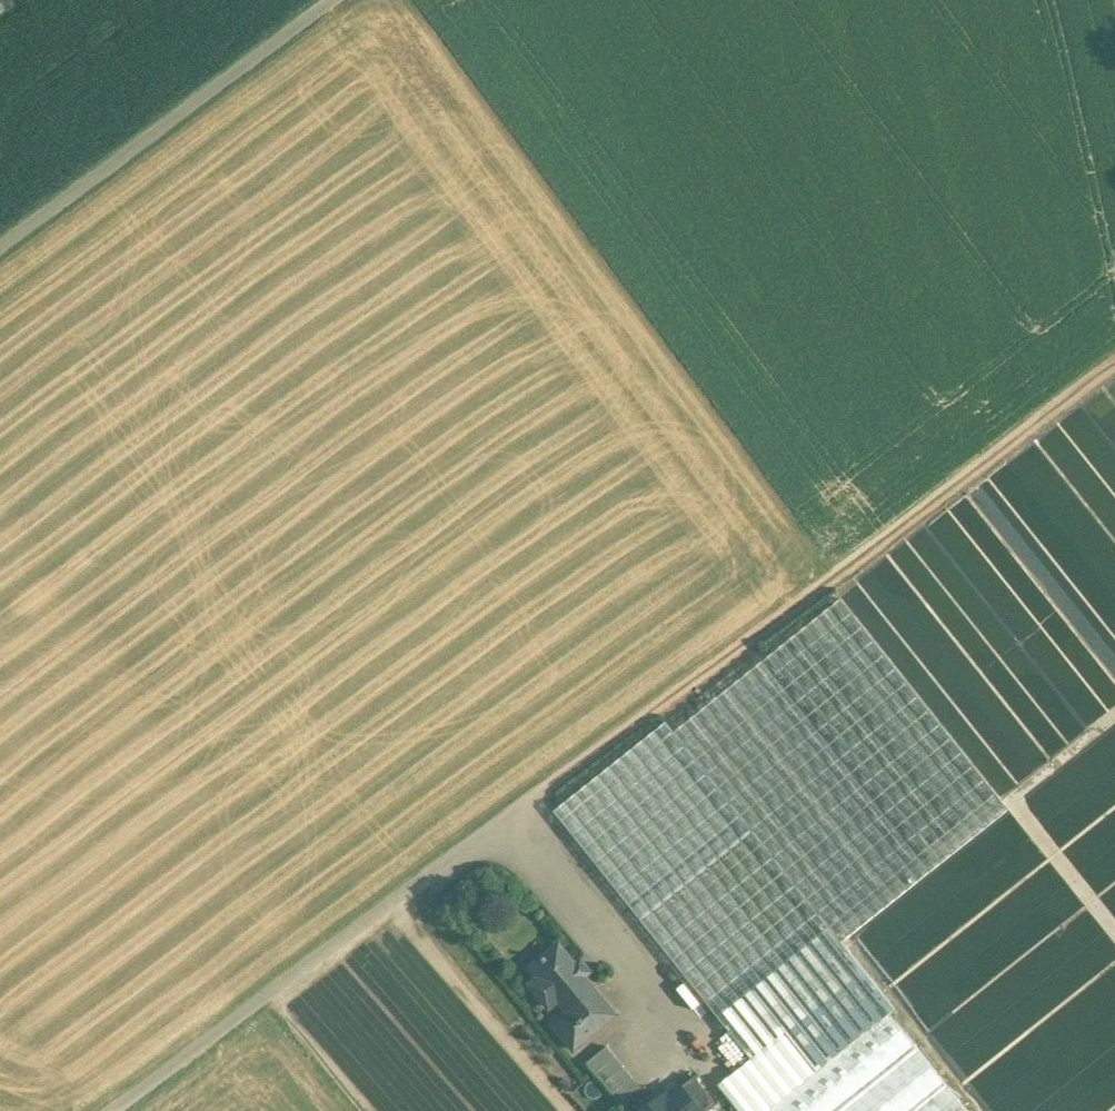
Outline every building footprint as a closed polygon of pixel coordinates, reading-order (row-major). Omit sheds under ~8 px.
[(924,657),(955,703),(954,516),(950,508),(894,546),(894,560),(879,560),(854,577),(878,612),(887,612),(900,632),(900,601),(913,620),(924,612),(935,612),(942,623),(942,637),(949,632),(949,648),(936,657),(924,657)] [(817,614),(672,729),(841,941),(986,826),(817,614)] [(667,722),(555,812),(752,1059),(719,1085),(739,1110),(967,1110),(889,1015),(895,1009),(841,941),(672,729),(667,722)] [(1094,745),(1105,760),(1105,777),(1080,796),(1081,835),(1073,835),(1061,844),(1098,893),(1114,881),(1114,729),(1094,745)] [(889,947),(901,1016),(916,1036),(955,1007),(967,1080),(971,1079),(989,1102),(1014,1084),(1019,1090),(1081,1110),(1080,1110),(1088,1110),(1091,1102),(1107,1107),(1106,1110),(1108,1110),(1114,1106),(1114,998),(1111,993),(1114,990),(1114,967),(1105,969),(1114,961),(1114,926),(1104,927),(1057,866),(980,879),(889,947)] [(559,945),(532,968),(568,1012),(596,990),(559,945)] [(568,1012),(554,1024),(574,1049),(576,1048),(583,1056),(600,1042),(593,1034),(617,1015),(596,990),(568,1012)] [(641,1087),(607,1046),(587,1063),(621,1103),(641,1087)] [(658,1104),(657,1104),(648,1110),(684,1110),(715,1086),(702,1069),(658,1104)]
